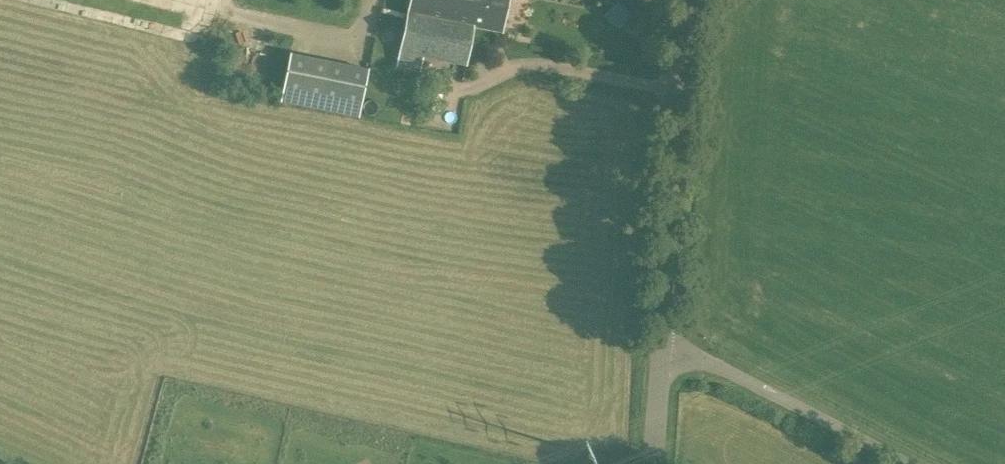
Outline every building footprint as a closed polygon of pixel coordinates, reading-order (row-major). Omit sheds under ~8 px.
[(400,52),(465,65),(473,27),(501,33),(508,0),(411,0),(400,52)] [(618,0),(607,15),(621,27),(633,13),(618,0)] [(368,69),(328,61),(319,109),(359,117),(368,69)]
